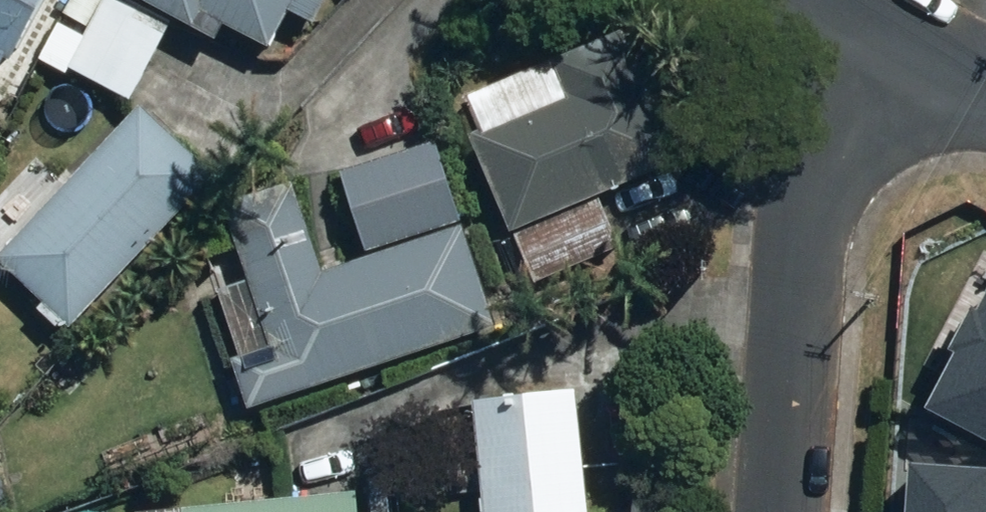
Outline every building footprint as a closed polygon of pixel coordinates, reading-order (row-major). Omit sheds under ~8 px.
[(56,0),(0,0),(0,100),(56,0)] [(72,12),(93,23),(71,64),(138,100),(179,23),(277,76),(311,13),(332,25),(346,0),(78,0),(72,12)] [(538,286),(642,249),(620,190),(699,162),(648,20),(466,85),(538,286)] [(61,177),(0,234),(0,243),(78,326),(234,182),(160,102),(69,186),(61,177)] [(262,275),(232,285),(268,402),(519,324),(459,135),(239,203),(262,275)] [(491,395),(503,511),(611,511),(597,384),(491,395)] [(973,428),(921,511),(985,511),(985,436),(973,428)] [(154,500),(155,511),(373,511),(372,488),(154,500)]
